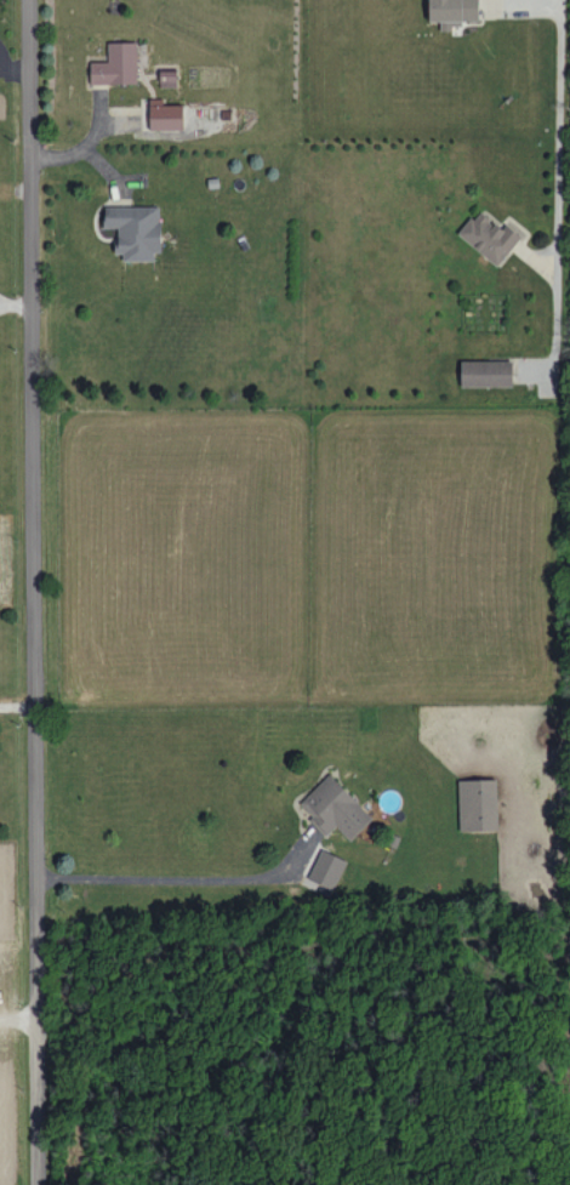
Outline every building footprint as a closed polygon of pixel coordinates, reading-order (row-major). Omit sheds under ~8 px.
[(430,22),(440,21),(440,31),(453,31),(453,23),(479,23),(479,0),(429,0),(430,22)] [(136,41),(107,42),(108,61),(90,62),(91,84),(137,83),(136,41)] [(177,88),(177,71),(160,71),(159,88),(177,88)] [(183,130),(182,105),(162,105),(162,98),(150,98),(150,130),(183,130)] [(161,252),(161,207),(105,207),(105,229),(117,229),(117,259),(154,259),(154,252),(161,252)] [(458,235),(497,267),(522,237),(507,224),(503,228),(480,209),(458,235)] [(461,387),(513,388),(513,361),(462,361),(461,387)] [(373,817),(328,775),(298,806),(327,835),(335,827),(350,841),(373,817)] [(458,780),(460,832),(498,831),(497,780),(458,780)] [(347,861),(322,848),(308,877),(332,890),(347,861)]
